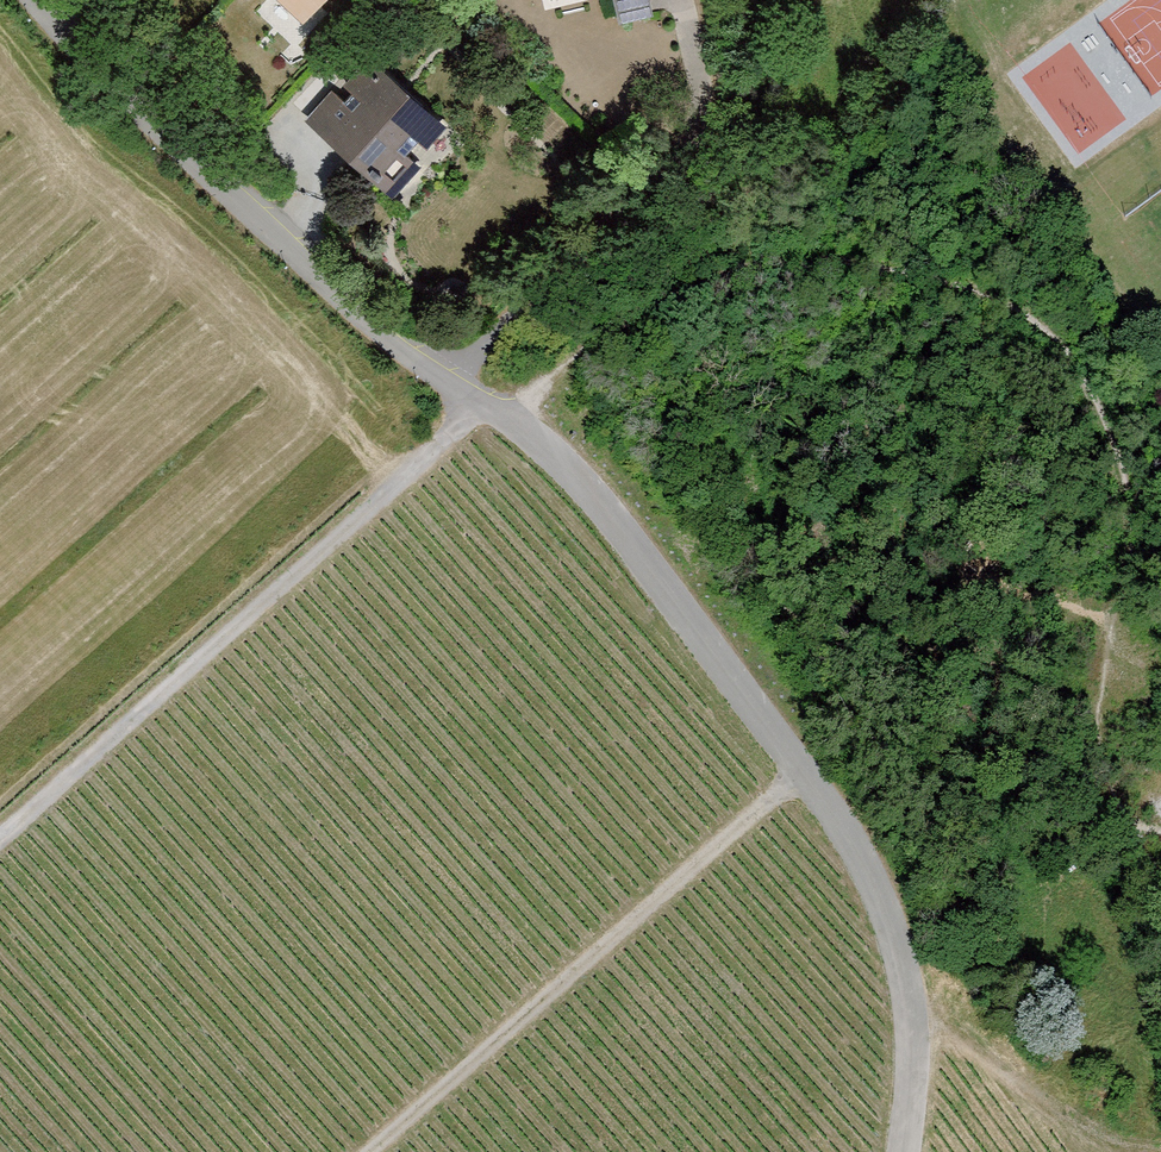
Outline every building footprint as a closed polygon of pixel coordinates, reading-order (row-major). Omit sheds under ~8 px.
[(296,23),(317,0),(269,0),(296,23)] [(443,129),(358,51),(297,117),(382,195),(443,129)]
